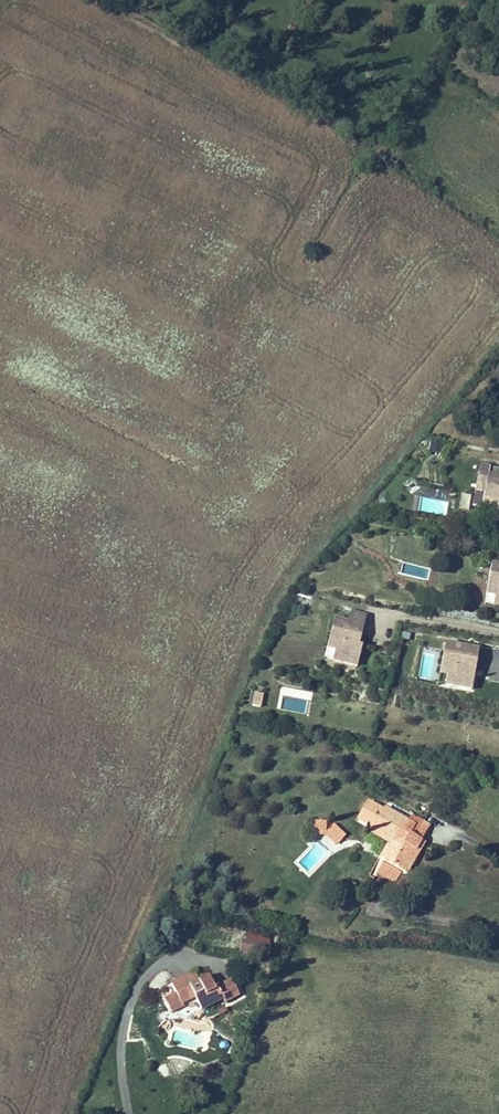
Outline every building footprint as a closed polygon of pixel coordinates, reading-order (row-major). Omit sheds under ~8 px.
[(441,454),(442,441),(430,441),(429,454),(441,454)] [(495,473),(496,465),(487,463),(482,487),(491,489),(488,505),(498,507),(498,473),(495,473)] [(493,592),(491,602),(498,603),(498,593),(493,592)] [(363,641),(365,633),(367,634),(372,613),(357,609),(354,619),(341,615),(333,644),(341,647),(339,657),(363,663),(368,642),(363,641)] [(477,687),(481,666),(476,665),(477,658),(483,659),(485,646),(451,640),(446,671),(453,672),(451,682),(477,687)] [(339,657),(341,647),(333,644),(330,654),(339,657)] [(451,682),(453,672),(446,671),(444,681),(451,682)] [(254,690),(251,705),(261,706),(264,691),(254,690)] [(384,859),(403,869),(414,850),(415,850),(421,839),(420,839),(429,824),(418,818),(417,819),(412,816),(409,821),(385,807),(372,828),(395,841),(392,845),(384,859)] [(326,822),(316,821),(315,832),(326,833),(326,822)] [(334,826),(326,833),(336,843),(344,836),(334,826)] [(392,845),(395,841),(372,828),(370,833),(388,843),(392,845)] [(414,850),(403,869),(408,872),(425,842),(421,839),(415,850),(414,850)] [(392,845),(388,843),(380,857),(384,859),(392,845)] [(246,941),(268,945),(269,937),(248,934),(246,941)] [(241,949),(268,953),(269,945),(268,945),(246,941),(242,940),(241,949)] [(199,981),(194,972),(191,974),(195,983),(199,981)] [(176,994),(182,1004),(195,998),(202,1011),(223,999),(225,1003),(239,995),(231,979),(215,988),(209,976),(199,981),(195,983),(191,974),(171,984),(176,994)] [(176,994),(165,1000),(171,1012),(172,1013),(184,1007),(182,1004),(176,994)] [(171,1012),(162,1017),(165,1022),(166,1021),(174,1019),(172,1013),(171,1012)]
